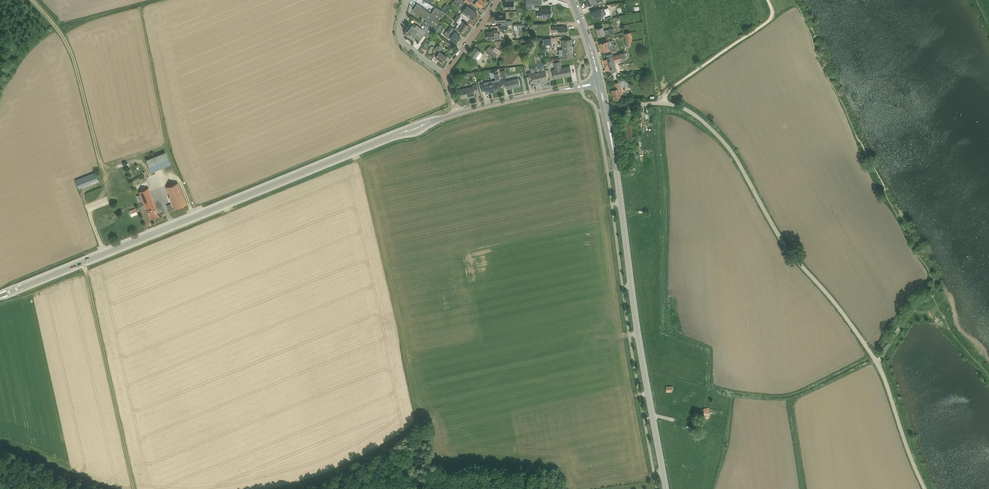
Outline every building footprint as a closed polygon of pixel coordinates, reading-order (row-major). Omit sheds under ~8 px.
[(505,9),(514,9),(514,1),(517,1),(516,0),(506,0),(506,1),(505,1),(505,9)] [(431,13),(417,4),(413,10),(430,22),(427,26),(433,30),(440,20),(441,21),(446,13),(436,7),(431,13)] [(468,21),(470,17),(474,19),(478,13),(467,5),(465,8),(462,12),(460,15),(468,21)] [(598,18),(603,16),(603,15),(606,14),(604,7),(601,9),(601,8),(598,9),(597,8),(592,9),(593,11),(591,12),(593,17),(597,16),(598,18)] [(547,17),(552,16),(552,15),(552,12),(551,12),(551,8),(542,8),(542,9),(540,9),(541,13),(537,13),(538,17),(542,17),(542,20),(547,19),(547,17)] [(458,14),(454,20),(459,23),(463,17),(460,15),(458,14)] [(506,14),(496,15),(497,22),(501,22),(501,25),(508,25),(509,25),(513,25),(512,21),(508,21),(507,21),(507,22),(506,22),(506,14)] [(453,25),(464,32),(469,25),(464,22),(461,26),(458,24),(455,22),(453,25)] [(422,29),(421,28),(417,25),(415,28),(412,26),(407,32),(410,34),(410,35),(411,35),(420,41),(424,35),(427,37),(433,30),(427,26),(426,25),(422,29)] [(449,37),(457,43),(461,37),(458,35),(458,34),(452,30),(454,28),(450,26),(449,28),(444,35),(449,38),(449,37)] [(603,27),(596,28),(598,36),(609,33),(609,35),(614,33),(613,28),(608,29),(604,30),(603,27)] [(488,39),(495,38),(495,34),(498,34),(498,29),(493,30),(493,31),(487,32),(488,39)] [(563,57),(572,56),(571,56),(571,46),(572,46),(572,39),(563,40),(563,57)] [(614,44),(608,41),(600,43),(600,44),(599,45),(600,47),(601,47),(602,51),(609,49),(610,49),(611,52),(617,51),(616,44),(614,44)] [(425,47),(427,49),(431,51),(434,47),(428,42),(425,47)] [(440,52),(439,52),(441,49),(441,47),(439,45),(436,46),(433,51),(438,54),(436,57),(443,62),(446,56),(440,51),(440,52)] [(481,51),(476,47),(471,54),(476,58),(478,60),(479,59),(484,53),(481,51)] [(491,55),(494,51),(489,47),(485,51),(491,55)] [(617,71),(612,53),(606,55),(607,59),(604,59),(607,70),(610,69),(611,73),(617,71)] [(553,70),(554,78),(563,77),(562,75),(564,74),(564,76),(572,74),(570,66),(562,68),(561,61),(554,63),(555,66),(558,66),(558,69),(553,70)] [(528,73),(529,79),(533,79),(534,83),(547,80),(545,70),(544,66),(530,69),(531,72),(528,73)] [(486,93),(498,90),(498,89),(502,88),(499,73),(494,74),(496,82),(491,83),(491,81),(484,82),(484,83),(481,84),(482,91),(486,90),(486,93)] [(502,81),(503,87),(506,86),(507,89),(520,86),(519,79),(505,81),(505,80),(502,81)] [(614,100),(622,98),(621,94),(622,93),(620,82),(615,83),(616,89),(612,90),(614,100)] [(475,93),(479,92),(477,84),(473,85),(473,86),(460,89),(461,98),(475,95),(475,93)] [(624,120),(628,141),(636,139),(632,118),(624,120)] [(151,171),(172,164),(167,152),(147,159),(151,171)] [(78,186),(98,180),(96,172),(76,178),(78,186)] [(169,197),(174,209),(187,204),(178,183),(167,188),(170,196),(169,197)] [(150,219),(158,216),(155,207),(156,207),(148,188),(139,192),(150,219)]
